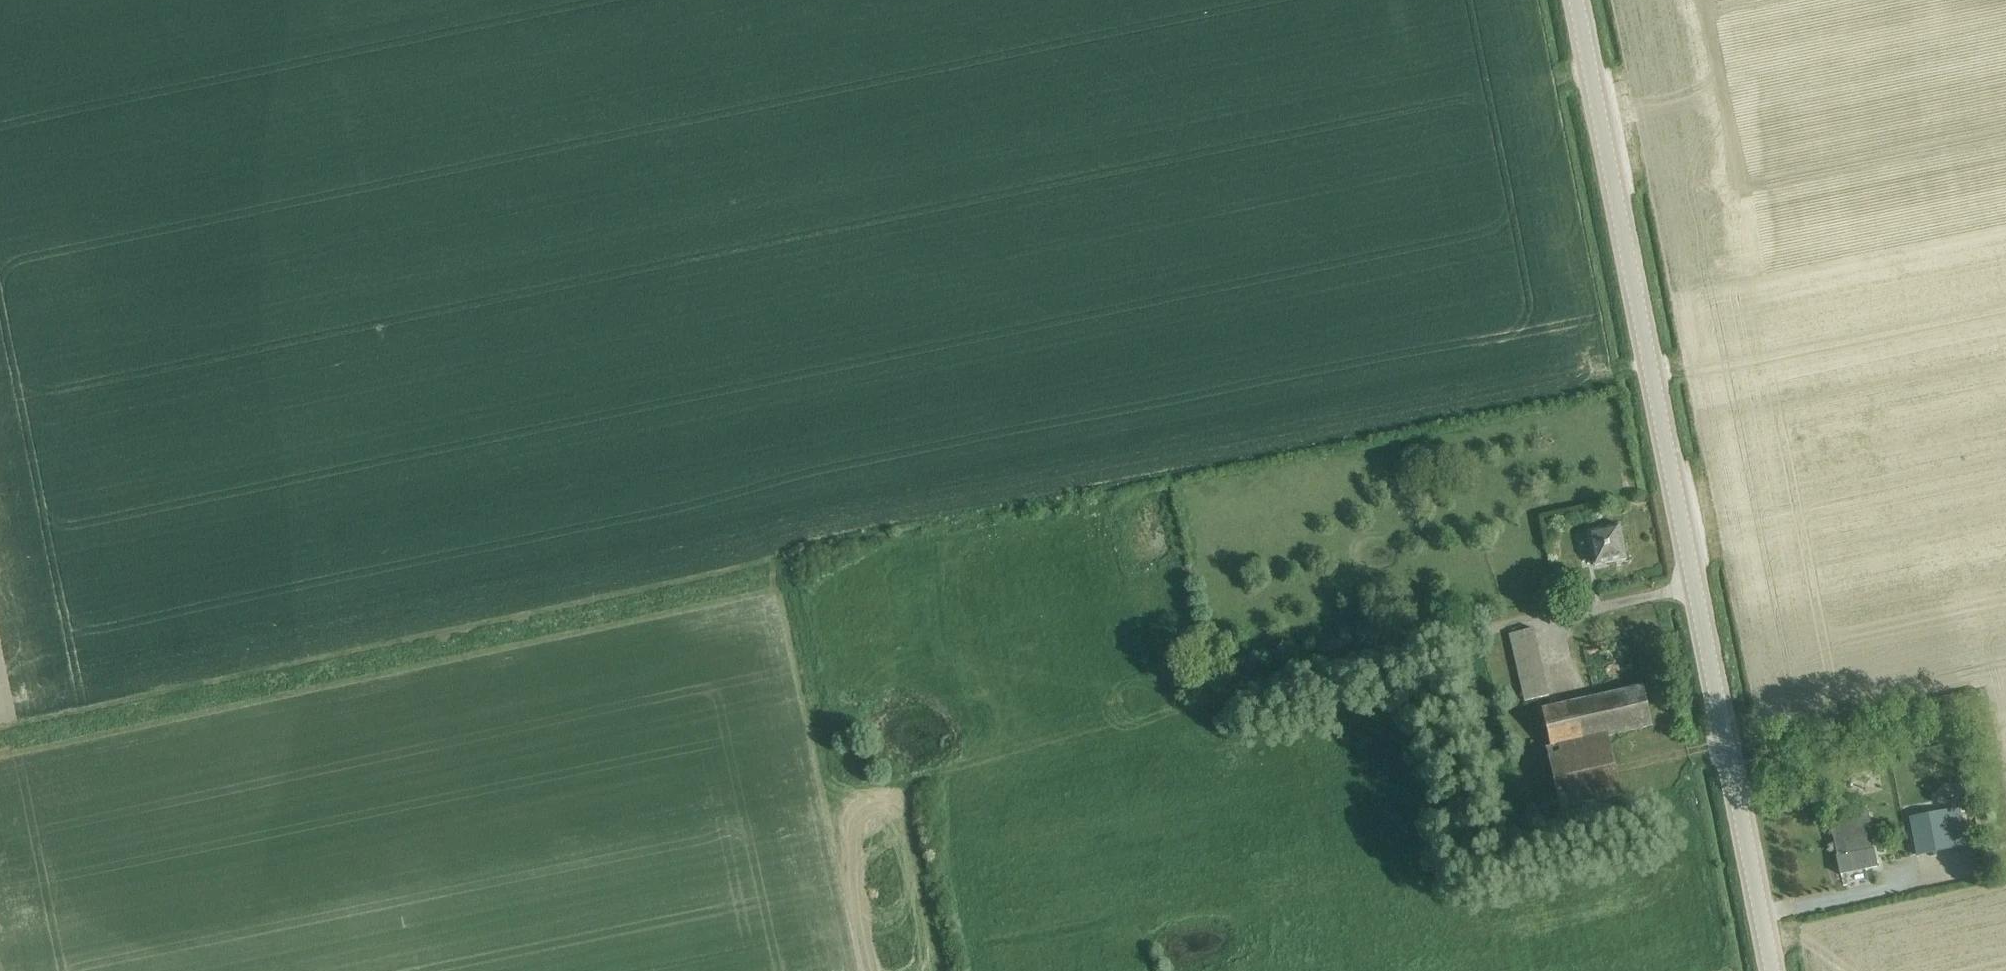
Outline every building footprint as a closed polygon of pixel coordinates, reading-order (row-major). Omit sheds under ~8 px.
[(1593,566),(1626,560),(1619,525),(1586,532),(1593,566)] [(1524,702),(1548,696),(1533,629),(1509,635),(1524,702)] [(1652,726),(1643,687),(1541,710),(1551,750),(1652,726)] [(1959,809),(1910,819),(1918,855),(1966,845),(1959,809)] [(1876,867),(1871,842),(1872,842),(1867,814),(1831,821),(1834,838),(1843,836),(1845,847),(1850,846),(1852,854),(1838,857),(1841,874),(1876,867)]
